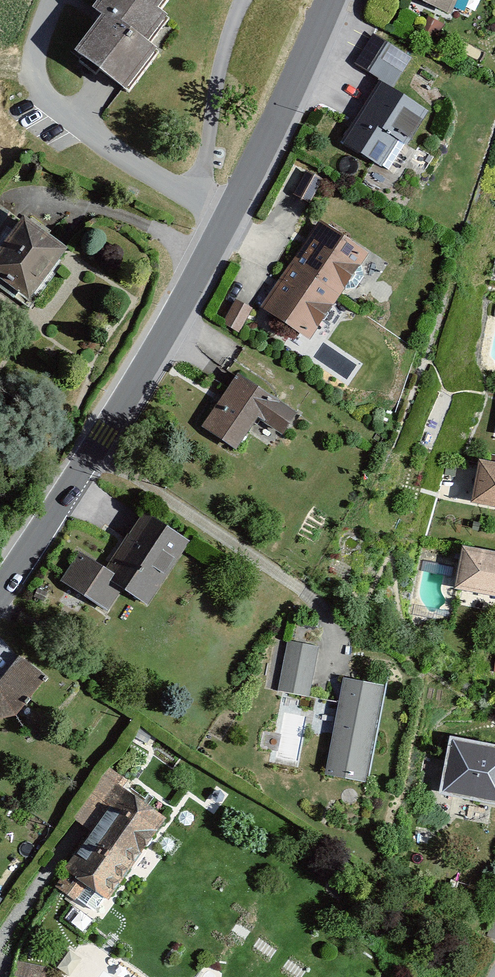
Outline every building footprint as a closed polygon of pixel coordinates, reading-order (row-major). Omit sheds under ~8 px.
[(84,9),(95,17),(66,54),(122,98),(156,56),(145,47),(166,20),(154,11),(162,0),(91,0),(84,9)] [(450,13),(456,0),(421,0),(450,13)] [(412,59),(372,34),(355,63),(380,78),(340,143),(390,174),(430,110),(394,88),(412,59)] [(319,180),(303,172),(292,195),(308,203),(319,180)] [(19,219),(0,245),(0,282),(24,300),(61,250),(19,219)] [(367,252),(319,219),(258,308),(306,341),(367,252)] [(247,309),(232,302),(221,325),(236,332),(247,309)] [(296,414),(234,370),(195,425),(229,449),(254,414),(282,434),(296,414)] [(476,459),(468,506),(494,511),(494,463),(476,459)] [(104,574),(78,557),(60,586),(107,614),(121,590),(147,606),(186,544),(140,516),(104,574)] [(462,547),(453,591),(494,599),(494,553),(462,547)] [(316,648),(288,642),(278,694),(306,699),(316,648)] [(15,717),(42,680),(14,664),(0,680),(0,721),(15,717)] [(384,684),(341,677),(323,779),(366,786),(384,684)] [(444,740),(434,795),(494,807),(494,750),(444,740)] [(75,819),(91,830),(54,886),(79,903),(88,889),(111,904),(165,822),(123,794),(130,784),(108,770),(75,819)] [(12,966),(10,976),(53,976),(53,973),(12,966)]
